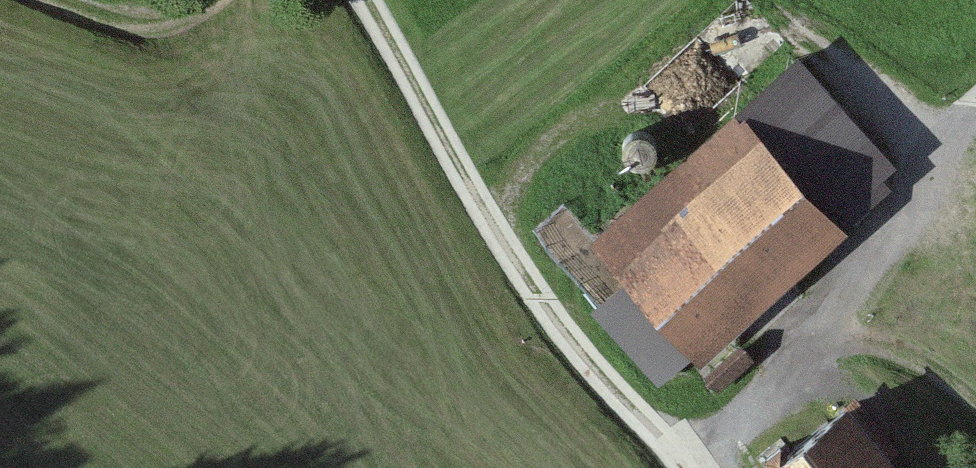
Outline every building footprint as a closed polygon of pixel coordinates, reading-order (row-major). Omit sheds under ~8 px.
[(900,159),(798,50),(593,240),(628,277),(593,309),(657,378),(689,349),(701,362),(850,224),(841,214),(900,159)] [(849,397),(760,467),(906,467),(849,397)]
